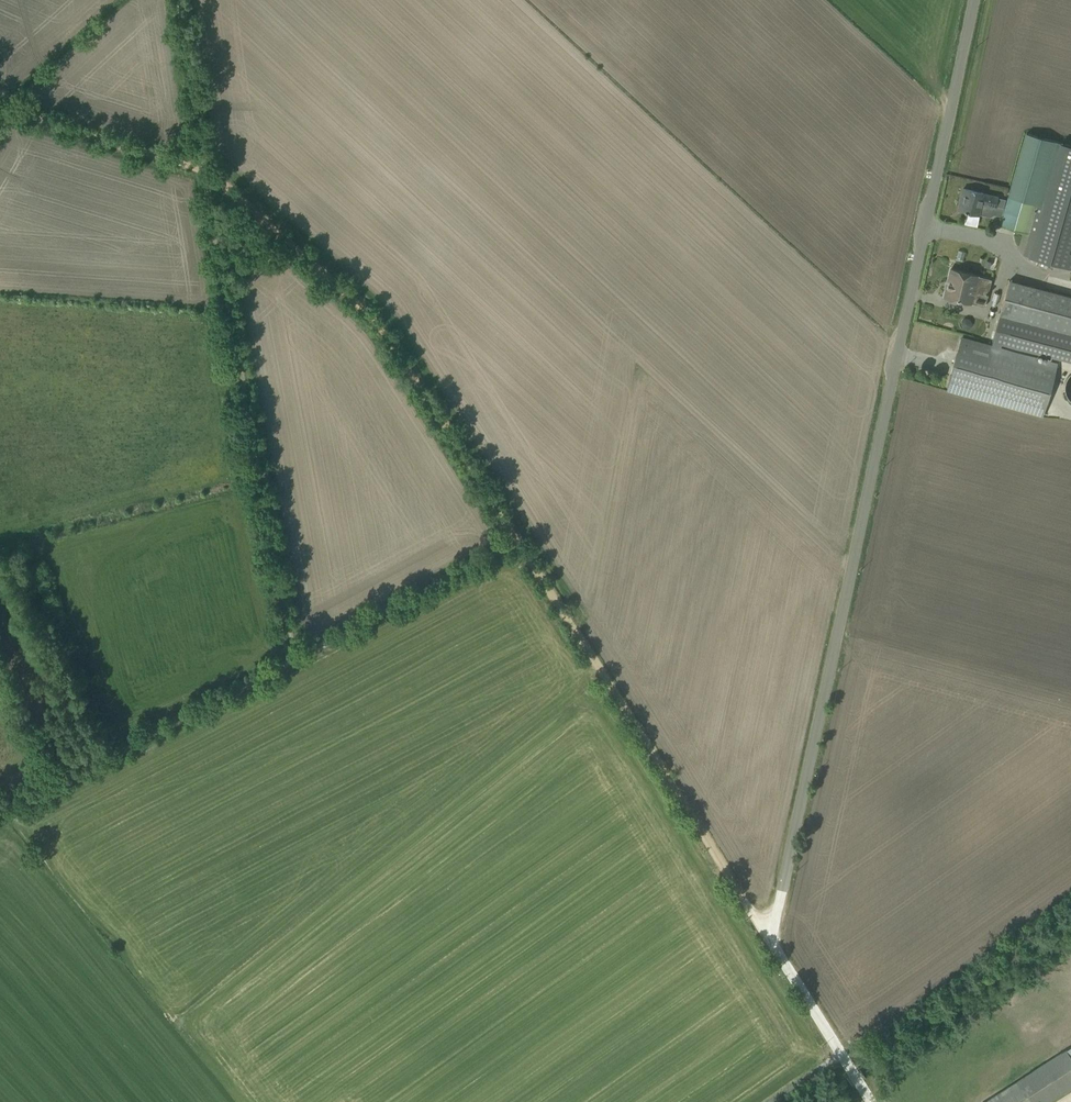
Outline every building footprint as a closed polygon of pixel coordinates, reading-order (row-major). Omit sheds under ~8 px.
[(1070,268),(1070,144),(1054,139),(1025,131),(997,227),(1026,235),(1021,254),(1070,268)] [(962,188),(958,209),(965,211),(963,222),(976,225),(978,214),(990,217),(995,196),(962,188)] [(991,280),(950,269),(943,296),(983,307),(991,280)] [(1009,279),(995,332),(1070,353),(1070,295),(1009,279)] [(1056,362),(960,336),(945,390),(1041,416),(1056,362)] [(1070,1087),(1070,1047),(981,1101),(1047,1101),(1070,1087)]
